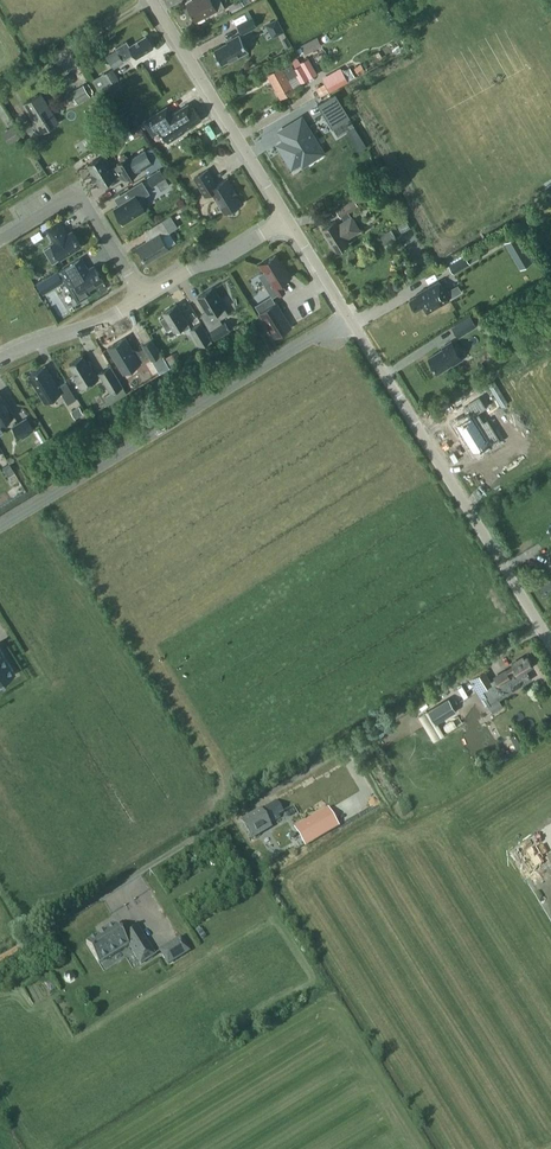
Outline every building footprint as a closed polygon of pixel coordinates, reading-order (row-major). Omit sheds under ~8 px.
[(195,19),(215,9),(217,12),(224,9),(220,0),(192,0),(186,3),(190,11),(189,12),(190,13),(192,13),(195,19)] [(227,5),(231,12),(242,6),(238,0),(236,0),(227,5)] [(258,24),(253,16),(239,24),(243,32),(258,24)] [(276,18),(267,23),(272,34),(282,29),(276,18)] [(230,58),(231,60),(249,50),(240,34),(228,41),(228,42),(215,49),(222,63),(230,58)] [(153,48),(146,36),(130,46),(126,41),(115,48),(116,49),(123,61),(134,54),(136,58),(153,48)] [(286,36),(282,38),(286,46),(290,44),(286,36)] [(302,45),(295,48),(297,54),(304,50),(302,45)] [(123,61),(116,49),(106,55),(114,68),(124,62),(123,61)] [(300,66),(294,69),(292,64),(282,69),(280,67),(267,74),(280,98),(293,90),(287,80),(291,78),(290,78),(296,75),(301,84),(316,76),(307,59),(299,63),(300,66)] [(99,90),(107,85),(119,78),(112,68),(101,75),(93,80),(99,90)] [(343,70),(327,79),(333,89),(339,86),(338,85),(344,81),(348,79),(343,70)] [(82,84),(70,92),(78,104),(90,96),(82,84)] [(58,123),(41,94),(23,105),(34,122),(32,124),(30,122),(24,126),(28,132),(37,127),(41,133),(58,123)] [(335,95),(318,105),(333,129),(350,119),(335,95)] [(161,130),(162,131),(156,134),(162,144),(183,131),(183,130),(200,119),(190,103),(172,114),(176,120),(161,130)] [(322,146),(311,125),(305,116),(292,123),(293,125),(293,124),(297,131),(296,131),(297,132),(281,142),(293,165),(302,160),(304,163),(305,162),(302,157),(322,146)] [(138,124),(128,129),(133,138),(139,135),(140,138),(145,135),(138,124)] [(14,125),(3,131),(9,142),(20,136),(14,125)] [(354,126),(350,129),(359,145),(364,142),(354,126)] [(147,166),(150,172),(162,164),(151,147),(145,151),(153,163),(147,166)] [(103,155),(87,165),(99,185),(116,175),(122,171),(126,179),(137,172),(128,156),(117,163),(117,164),(111,168),(103,155)] [(147,177),(152,186),(166,178),(160,168),(147,177)] [(207,169),(193,177),(203,193),(210,189),(224,213),(228,211),(229,213),(231,212),(232,211),(234,210),(235,209),(234,208),(241,203),(232,188),(233,187),(227,178),(217,184),(207,169)] [(126,190),(131,197),(114,208),(123,223),(144,210),(138,200),(149,193),(142,181),(126,190)] [(353,197),(354,199),(357,204),(368,198),(364,191),(353,197)] [(351,216),(349,212),(352,210),(348,202),(336,209),(341,216),(342,215),(345,220),(337,225),(335,221),(322,229),(335,251),(348,243),(345,238),(360,229),(351,216)] [(152,237),(137,246),(147,262),(168,248),(161,237),(177,227),(169,215),(147,229),(152,237)] [(50,243),(60,259),(81,246),(72,230),(67,233),(59,220),(46,228),(54,241),(50,243)] [(396,237),(391,227),(379,233),(384,243),(396,237)] [(39,230),(34,233),(38,238),(42,235),(39,230)] [(517,235),(505,242),(520,269),(532,262),(517,235)] [(260,264),(265,271),(259,275),(271,294),(272,296),(284,288),(281,282),(290,276),(284,266),(283,267),(275,254),(260,264)] [(465,255),(449,265),(453,273),(470,263),(465,255)] [(79,258),(65,267),(59,271),(78,301),(89,294),(86,289),(102,280),(93,266),(85,271),(83,267),(84,267),(79,258)] [(33,268),(30,274),(39,278),(42,272),(33,268)] [(49,278),(36,285),(41,293),(54,285),(49,278)] [(417,295),(409,299),(415,310),(423,305),(427,312),(450,299),(439,280),(416,294),(417,295)] [(452,297),(463,293),(460,284),(448,287),(452,297)] [(222,323),(219,319),(228,313),(224,307),(212,287),(197,296),(206,311),(200,315),(215,339),(230,329),(225,320),(222,323)] [(259,312),(274,336),(290,326),(272,296),(271,294),(255,304),(260,312),(259,312)] [(167,330),(172,327),(174,330),(181,326),(184,330),(190,326),(187,322),(176,304),(162,312),(164,316),(159,319),(167,330)] [(470,314),(452,325),(458,335),(476,324),(470,314)] [(200,345),(211,338),(201,322),(189,329),(200,345)] [(125,337),(108,347),(123,373),(140,362),(149,356),(151,359),(160,354),(151,338),(142,344),(144,347),(136,351),(133,350),(125,337)] [(442,348),(428,357),(438,373),(452,364),(453,365),(462,359),(451,341),(442,347),(442,348)] [(72,373),(81,388),(98,378),(88,363),(87,364),(82,356),(69,364),(74,372),(72,373)] [(45,365),(28,375),(44,402),(60,392),(67,403),(76,398),(66,382),(58,387),(45,365)] [(126,392),(110,366),(98,373),(110,392),(106,395),(111,402),(126,392)] [(494,380),(488,384),(502,407),(508,403),(494,380)] [(462,399),(465,404),(482,394),(479,389),(462,399)] [(14,415),(4,399),(3,400),(0,395),(0,424),(14,415)] [(465,405),(470,412),(481,404),(477,398),(465,405)] [(79,406),(71,411),(75,418),(83,413),(79,406)] [(472,414),(456,423),(474,450),(489,441),(480,427),(486,423),(481,415),(475,419),(472,414)] [(12,426),(19,438),(34,428),(27,416),(12,426)] [(39,428),(34,431),(41,441),(45,438),(39,428)] [(541,579),(543,582),(538,585),(543,594),(548,591),(550,594),(550,593),(550,573),(541,579)] [(15,674),(0,649),(0,683),(15,674)] [(484,670),(470,679),(477,691),(480,690),(489,704),(498,698),(524,682),(519,674),(525,671),(524,670),(533,664),(527,656),(524,658),(522,656),(511,663),(513,667),(507,671),(506,669),(494,677),(494,678),(490,681),(484,670)] [(428,711),(436,723),(456,710),(448,698),(428,711)] [(278,815),(283,812),(276,801),(242,821),(252,839),(271,827),(270,824),(280,818),(278,815)] [(329,832),(320,817),(304,827),(312,841),(329,832)] [(544,859),(536,847),(522,856),(518,850),(513,853),(520,864),(525,861),(526,863),(524,864),(530,873),(535,871),(538,869),(537,868),(545,864),(542,860),(544,859)] [(122,934),(117,925),(86,944),(99,964),(129,945),(141,964),(155,955),(136,925),(122,934)] [(169,964),(179,958),(189,952),(181,938),(180,938),(160,951),(169,964)] [(73,980),(74,976),(73,973),(69,972),(66,974),(65,978),(67,981),(70,982),(73,980)]
